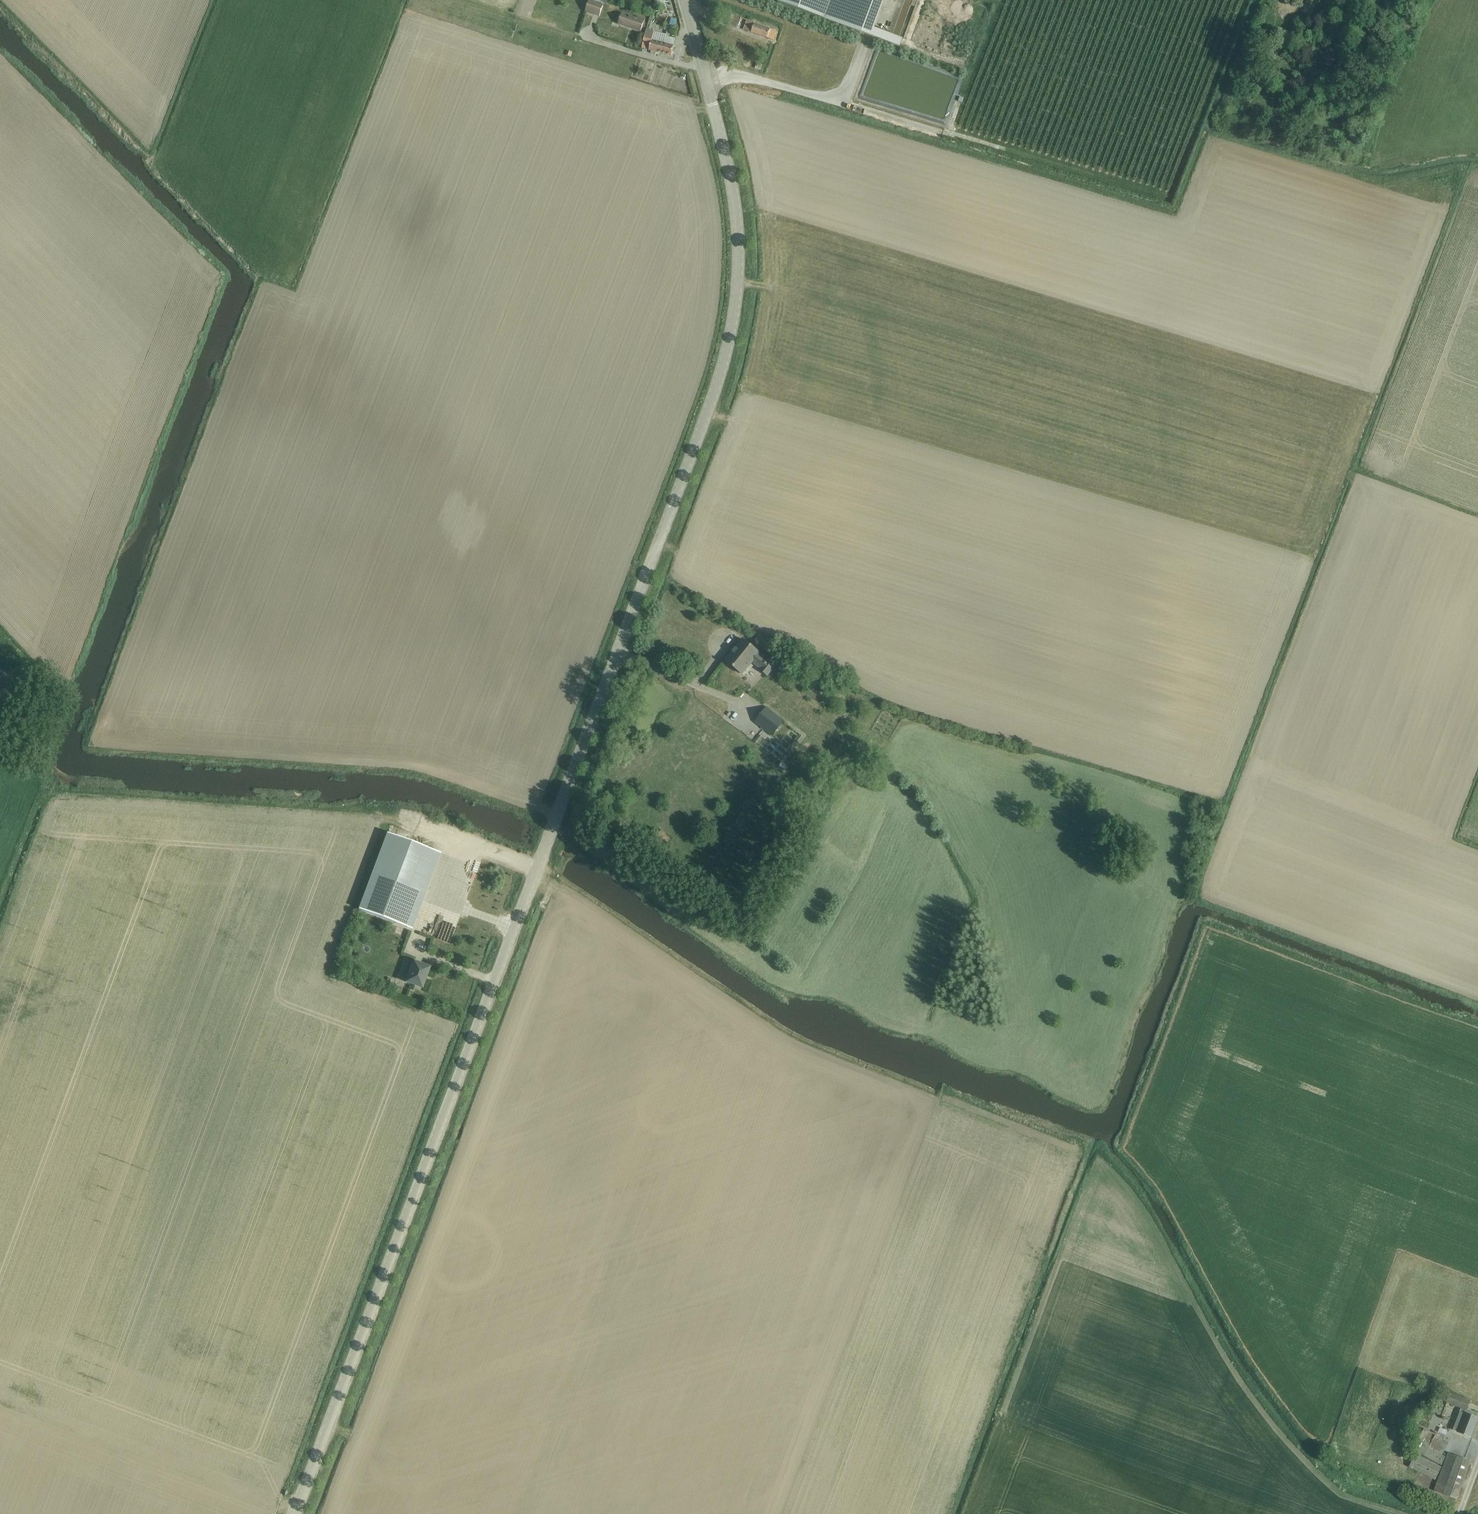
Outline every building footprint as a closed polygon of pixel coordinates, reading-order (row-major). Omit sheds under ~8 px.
[(863,35),(876,0),(779,0),(778,3),(863,35)] [(1302,12),(1310,16),(1312,11),(1313,11),(1316,3),(1309,0),(1307,0),(1304,7),(1305,7),(1302,12)] [(592,2),(588,12),(600,16),(603,6),(592,2)] [(731,14),(727,25),(738,29),(741,18),(731,14)] [(638,20),(622,15),(619,24),(641,32),(645,21),(638,18),(638,20)] [(772,41),(775,32),(747,22),(744,31),(772,41)] [(652,42),(654,32),(646,30),(642,48),(649,50),(649,51),(672,56),(674,47),(652,42)] [(768,662),(759,654),(760,654),(743,640),(727,660),(743,674),(755,659),(764,666),(761,670),(767,676),(775,666),(769,661),(768,662)] [(767,707),(755,722),(772,737),(785,722),(767,707)] [(759,735),(754,741),(757,744),(762,737),(759,735)] [(434,851),(387,833),(358,909),(405,927),(434,851)] [(470,882),(474,871),(465,867),(461,879),(470,882)] [(413,963),(410,962),(403,980),(406,981),(406,982),(422,988),(425,979),(426,979),(427,975),(430,968),(413,962),(413,963)] [(1450,1394),(1447,1402),(1461,1408),(1453,1430),(1471,1437),(1477,1419),(1476,1418),(1477,1414),(1467,1410),(1469,1402),(1450,1394)] [(1442,1464),(1447,1455),(1443,1453),(1450,1441),(1437,1433),(1430,1445),(1421,1440),(1416,1450),(1442,1464)] [(1448,1453),(1434,1491),(1457,1499),(1470,1461),(1448,1453)] [(1415,1455),(1409,1468),(1434,1480),(1440,1468),(1415,1455)]
